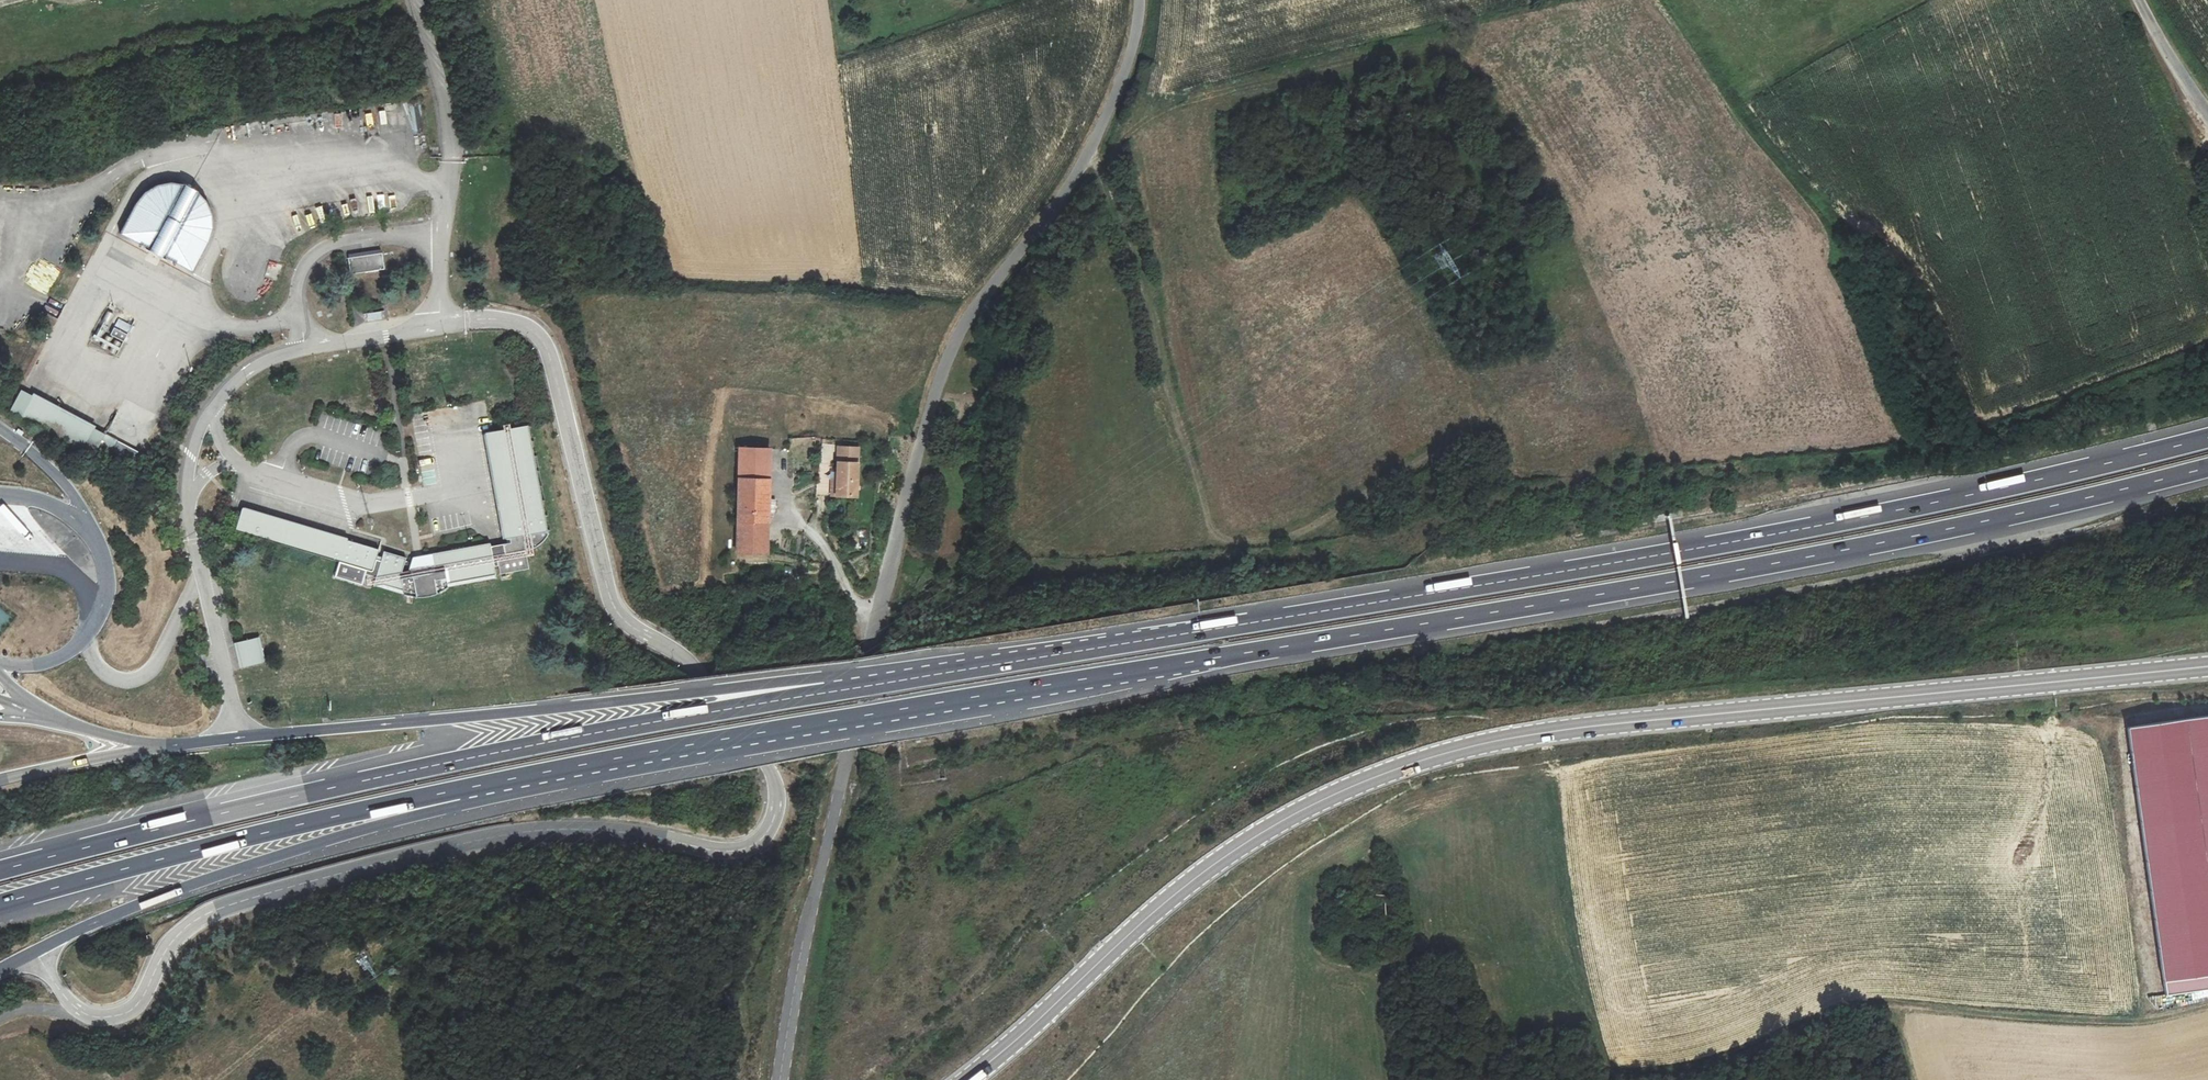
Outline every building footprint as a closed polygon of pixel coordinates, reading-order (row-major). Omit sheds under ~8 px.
[(150,249),(184,186),(181,185),(173,184),(162,185),(157,187),(152,190),(147,193),(141,198),(137,204),(121,234),(150,249)] [(150,249),(164,257),(198,193),(192,189),(184,186),(150,249)] [(198,193),(164,257),(193,273),(208,244),(212,235),(213,227),(213,219),(210,210),(209,205),(204,199),(198,193)] [(383,254),(348,259),(351,275),(385,270),(383,254)] [(268,262),(267,274),(279,276),(281,264),(268,262)] [(381,313),(368,315),(369,321),(381,319),(381,313)] [(126,334),(114,328),(110,335),(122,341),(126,334)] [(96,426),(33,393),(21,417),(83,450),(96,426)] [(548,534),(527,426),(490,432),(483,433),(502,538),(509,537),(510,542),(503,544),(504,553),(496,554),(497,561),(531,555),(531,549),(534,548),(540,544),(544,540),(547,536),(548,534)] [(113,452),(118,441),(105,434),(100,445),(113,452)] [(772,451),(740,450),(739,481),(771,483),(772,451)] [(860,451),(841,450),(839,483),(838,499),(858,500),(860,451)] [(771,483),(739,481),(739,500),(770,501),(771,483)] [(770,501),(739,500),(737,554),(767,555),(769,514),(776,515),(777,502),(770,501)] [(241,507),(239,515),(235,531),(339,561),(366,569),(372,571),(372,568),(375,558),(378,549),(347,540),(348,539),(241,507)] [(491,555),(489,543),(412,557),(407,570),(402,572),(406,557),(383,551),(380,559),(377,569),(373,586),(382,584),(402,591),(403,595),(414,597),(422,597),(430,596),(435,595),(442,591),(448,588),(447,583),(495,575),(492,562),(491,555)] [(526,557),(498,562),(499,574),(528,569),(526,557)] [(375,558),(372,568),(377,569),(380,559),(375,558)] [(366,569),(339,561),(335,577),(362,585),(366,569)] [(258,654),(262,653),(258,638),(239,642),(241,649),(238,654),(242,656),(244,662),(259,658),(258,654)] [(264,660),(262,653),(258,654),(259,658),(244,662),(245,665),(264,660)] [(2165,993),(2207,988),(2207,975),(2207,970),(2207,712),(2125,725),(2165,993)]
